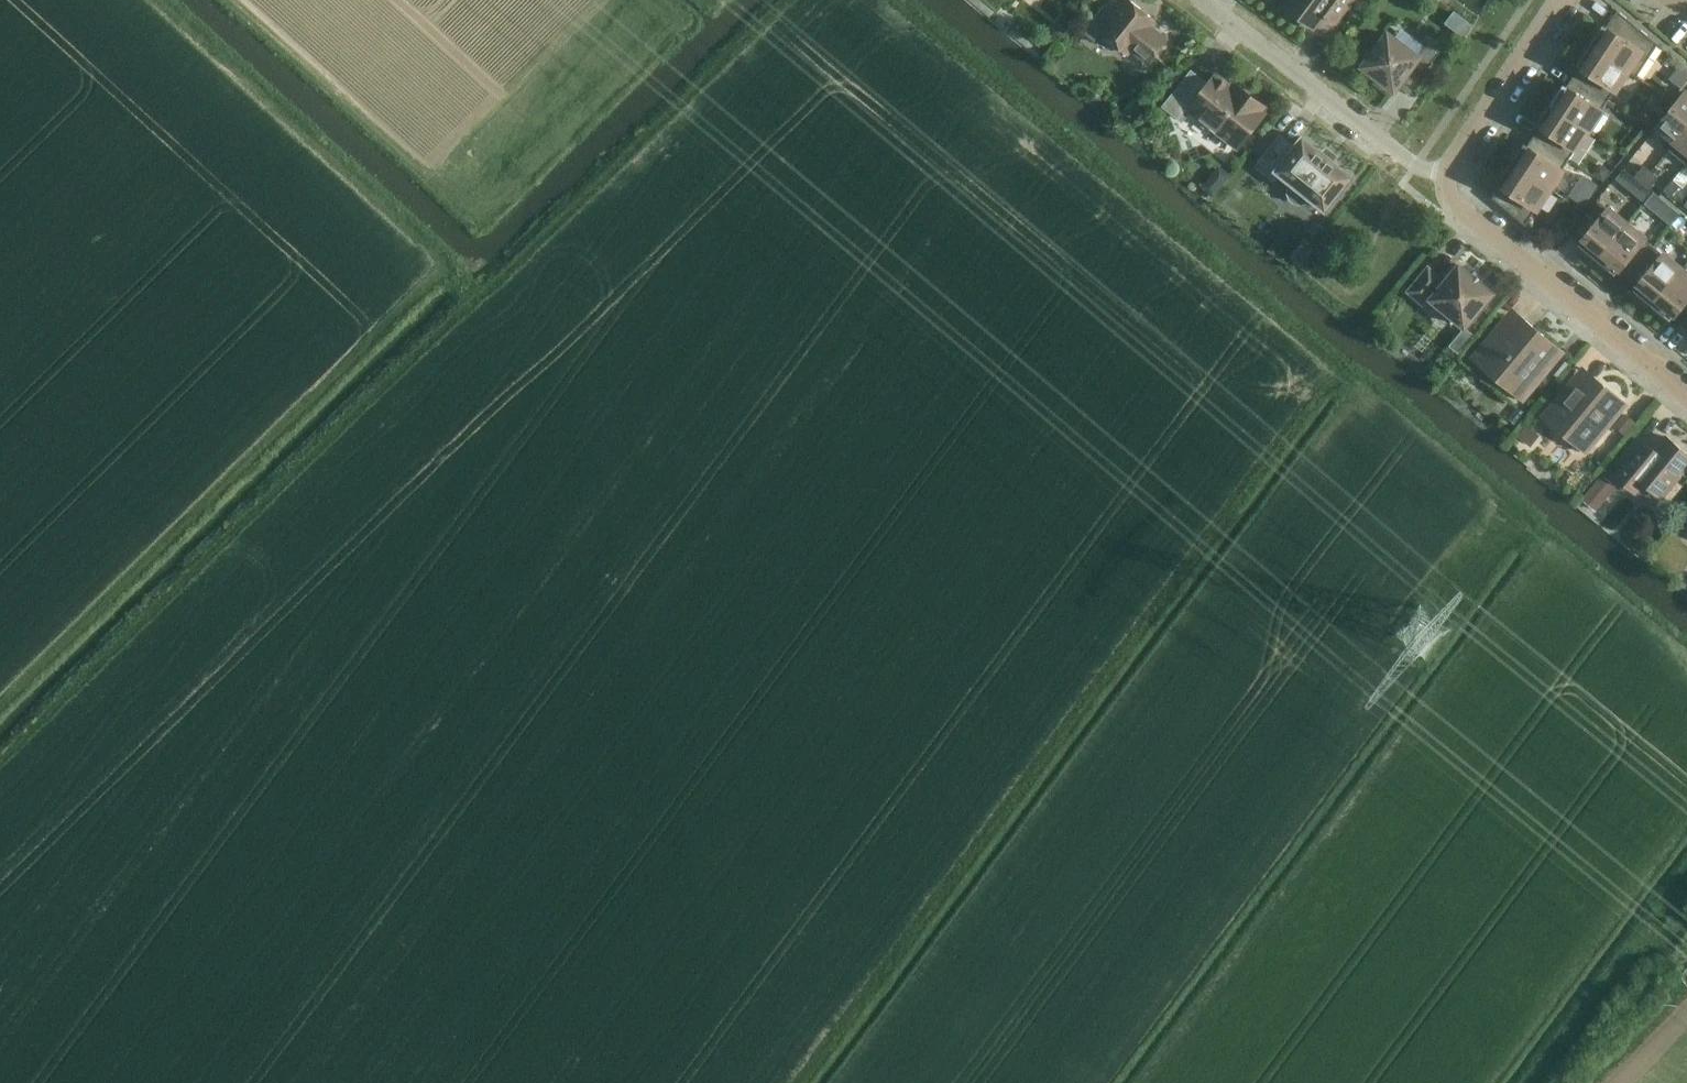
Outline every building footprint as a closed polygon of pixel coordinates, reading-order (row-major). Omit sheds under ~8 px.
[(1131,0),(1126,0),(1116,13),(1105,4),(1083,32),(1095,41),(1102,33),(1127,53),(1132,48),(1149,62),(1167,40),(1150,26),(1155,19),(1131,0)] [(1285,7),(1314,28),(1325,14),(1337,23),(1354,0),(1291,0),(1285,7)] [(1590,44),(1628,71),(1637,77),(1658,44),(1617,10),(1606,27),(1603,25),(1599,31),(1597,30),(1590,40),(1592,41),(1590,44)] [(1062,14),(1052,29),(1062,37),(1073,21),(1062,14)] [(1463,18),(1455,28),(1465,35),(1473,25),(1463,18)] [(1418,57),(1388,34),(1364,66),(1382,79),(1385,76),(1397,85),(1412,66),(1423,74),(1440,51),(1429,42),(1418,57)] [(1580,66),(1573,76),(1609,100),(1628,71),(1590,44),(1588,47),(1586,46),(1579,56),(1581,57),(1577,64),(1580,66)] [(1669,78),(1681,87),(1686,80),(1686,69),(1681,64),(1669,78)] [(1208,84),(1192,71),(1164,106),(1182,120),(1190,110),(1197,114),(1197,121),(1204,126),(1211,126),(1238,147),(1265,112),(1262,110),(1265,107),(1245,91),(1243,95),(1217,74),(1208,84)] [(1589,129),(1609,100),(1573,76),(1567,86),(1564,84),(1559,91),(1557,89),(1550,99),(1552,101),(1551,104),(1589,129)] [(1658,126),(1675,140),(1686,126),(1686,93),(1686,92),(1658,126)] [(1644,103),(1635,116),(1648,125),(1657,112),(1644,103)] [(1569,159),(1589,129),(1551,104),(1549,107),(1547,105),(1540,115),(1542,117),(1538,123),(1541,125),(1534,135),(1569,159)] [(1127,106),(1120,115),(1129,122),(1136,113),(1127,106)] [(1668,149),(1686,164),(1686,126),(1675,140),(1668,149)] [(1550,189),(1569,159),(1534,135),(1527,145),(1524,143),(1520,150),(1518,149),(1511,159),(1513,160),(1511,163),(1550,189)] [(1295,147),(1281,136),(1257,165),(1273,178),(1278,171),(1293,184),(1290,188),(1289,193),(1291,198),(1296,201),(1301,202),(1306,200),(1309,196),(1326,209),(1352,176),(1303,137),(1295,147)] [(1526,225),(1550,189),(1511,163),(1509,166),(1507,165),(1500,175),(1502,176),(1498,183),(1501,185),(1493,198),(1526,225)] [(1593,173),(1603,180),(1610,170),(1600,163),(1597,167),(1593,173)] [(1642,182),(1651,171),(1644,166),(1635,176),(1642,182)] [(1624,167),(1618,175),(1626,182),(1632,174),(1624,167)] [(1651,171),(1642,182),(1649,188),(1657,177),(1651,171)] [(1583,174),(1569,195),(1584,205),(1598,184),(1583,174)] [(1210,176),(1201,187),(1213,196),(1222,185),(1210,176)] [(1671,196),(1680,186),(1673,180),(1664,190),(1671,196)] [(1654,191),(1645,202),(1656,211),(1665,200),(1654,191)] [(1587,213),(1571,232),(1581,241),(1579,244),(1585,249),(1583,251),(1593,258),(1595,256),(1597,259),(1627,223),(1599,200),(1587,213)] [(1674,222),(1684,230),(1686,227),(1686,221),(1679,215),(1674,222)] [(1627,223),(1597,259),(1600,261),(1598,263),(1608,271),(1609,269),(1615,274),(1618,271),(1627,279),(1654,246),(1629,225),(1627,223)] [(1654,246),(1627,279),(1633,283),(1636,286),(1634,289),(1640,294),(1638,296),(1648,304),(1650,302),(1652,304),(1682,269),(1660,251),(1654,246)] [(1298,249),(1291,258),(1300,265),(1300,266),(1307,257),(1298,249)] [(1493,293),(1459,264),(1444,283),(1442,281),(1443,279),(1429,267),(1409,291),(1423,303),(1430,294),(1433,297),(1431,298),(1465,326),(1493,293)] [(1652,304),(1655,306),(1653,308),(1659,314),(1663,316),(1664,314),(1670,319),(1673,316),(1682,324),(1686,318),(1686,273),(1682,269),(1652,304)] [(1504,321),(1474,358),(1504,384),(1513,372),(1532,388),(1562,350),(1525,319),(1516,331),(1504,321)] [(1572,383),(1544,417),(1560,429),(1564,424),(1591,445),(1626,403),(1599,380),(1587,395),(1572,383)] [(1625,413),(1614,426),(1624,435),(1635,422),(1625,413)] [(1527,424),(1518,436),(1531,446),(1540,435),(1527,424)] [(1614,475),(1636,493),(1645,483),(1662,497),(1686,467),(1686,454),(1666,436),(1654,450),(1643,440),(1614,475)] [(1617,486),(1603,474),(1582,499),(1596,511),(1617,486)]
